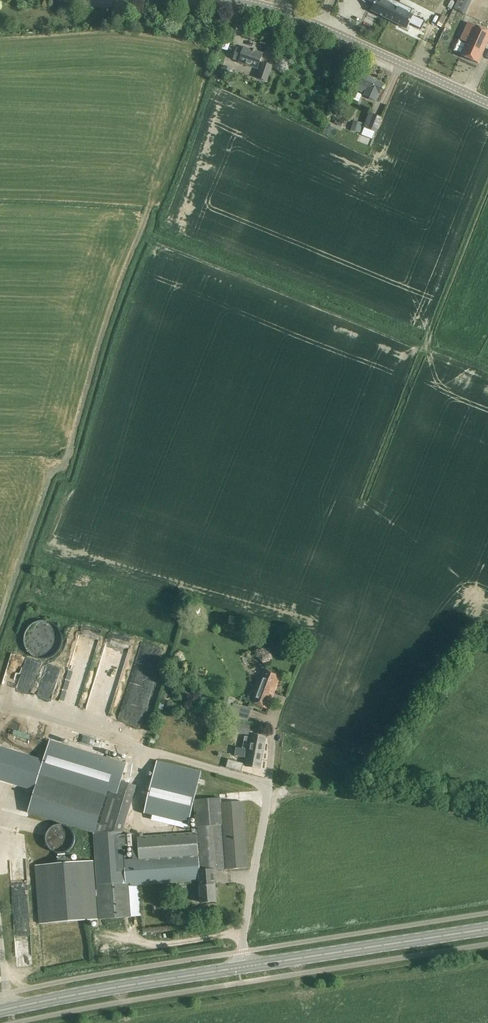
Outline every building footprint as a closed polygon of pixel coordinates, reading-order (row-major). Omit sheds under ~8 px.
[(367,4),(368,1),(375,5),(372,12),(390,21),(398,2),(395,0),(389,0),(359,0),(367,4)] [(469,6),(472,0),(458,0),(454,9),(461,13),(465,4),(469,6)] [(398,2),(390,21),(408,29),(410,24),(422,29),(426,20),(411,13),(413,9),(398,2)] [(462,56),(478,64),(487,43),(487,32),(469,23),(461,40),(468,44),(462,56)] [(240,61),(239,62),(258,69),(263,55),(256,52),(256,51),(251,49),(251,50),(244,48),(243,51),(237,50),(234,59),(240,61)] [(230,72),(234,64),(227,61),(226,64),(224,63),(222,69),(230,72)] [(267,81),(272,66),(263,63),(258,78),(267,81)] [(376,101),(383,85),(361,74),(356,84),(358,85),(356,90),(366,94),(365,96),(376,101)] [(371,131),(367,140),(372,142),(376,132),(376,133),(382,118),(369,113),(363,128),(371,131)] [(351,131),(360,134),(363,123),(354,121),(351,131)] [(268,709),(281,676),(264,669),(251,702),(268,709)] [(230,712),(233,700),(225,698),(222,710),(230,712)] [(234,704),(230,718),(248,722),(252,708),(234,704)] [(233,733),(249,736),(251,726),(235,723),(233,733)] [(13,738),(0,733),(0,776),(13,738)] [(249,750),(263,752),(266,738),(252,736),(245,735),(243,747),(244,747),(250,748),(249,750)] [(27,814),(95,834),(104,803),(108,792),(117,795),(109,820),(125,825),(137,786),(121,781),(127,764),(118,761),(50,741),(37,782),(27,814)] [(263,752),(243,749),(236,748),(235,756),(245,758),(245,752),(249,753),(247,766),(261,769),(263,752)] [(241,772),(244,764),(229,760),(226,767),(241,772)] [(144,814),(188,825),(201,773),(157,762),(144,814)] [(201,902),(201,903),(217,902),(214,871),(248,868),(243,802),(221,803),(220,798),(195,800),(197,832),(179,833),(139,837),(140,859),(125,860),(124,831),(95,833),(99,885),(96,885),(99,920),(133,918),(131,887),(176,884),(177,889),(187,888),(186,883),(200,882),(201,893),(197,893),(195,895),(196,901),(197,903),(201,902)] [(98,920),(94,861),(35,865),(39,925),(98,920)]
